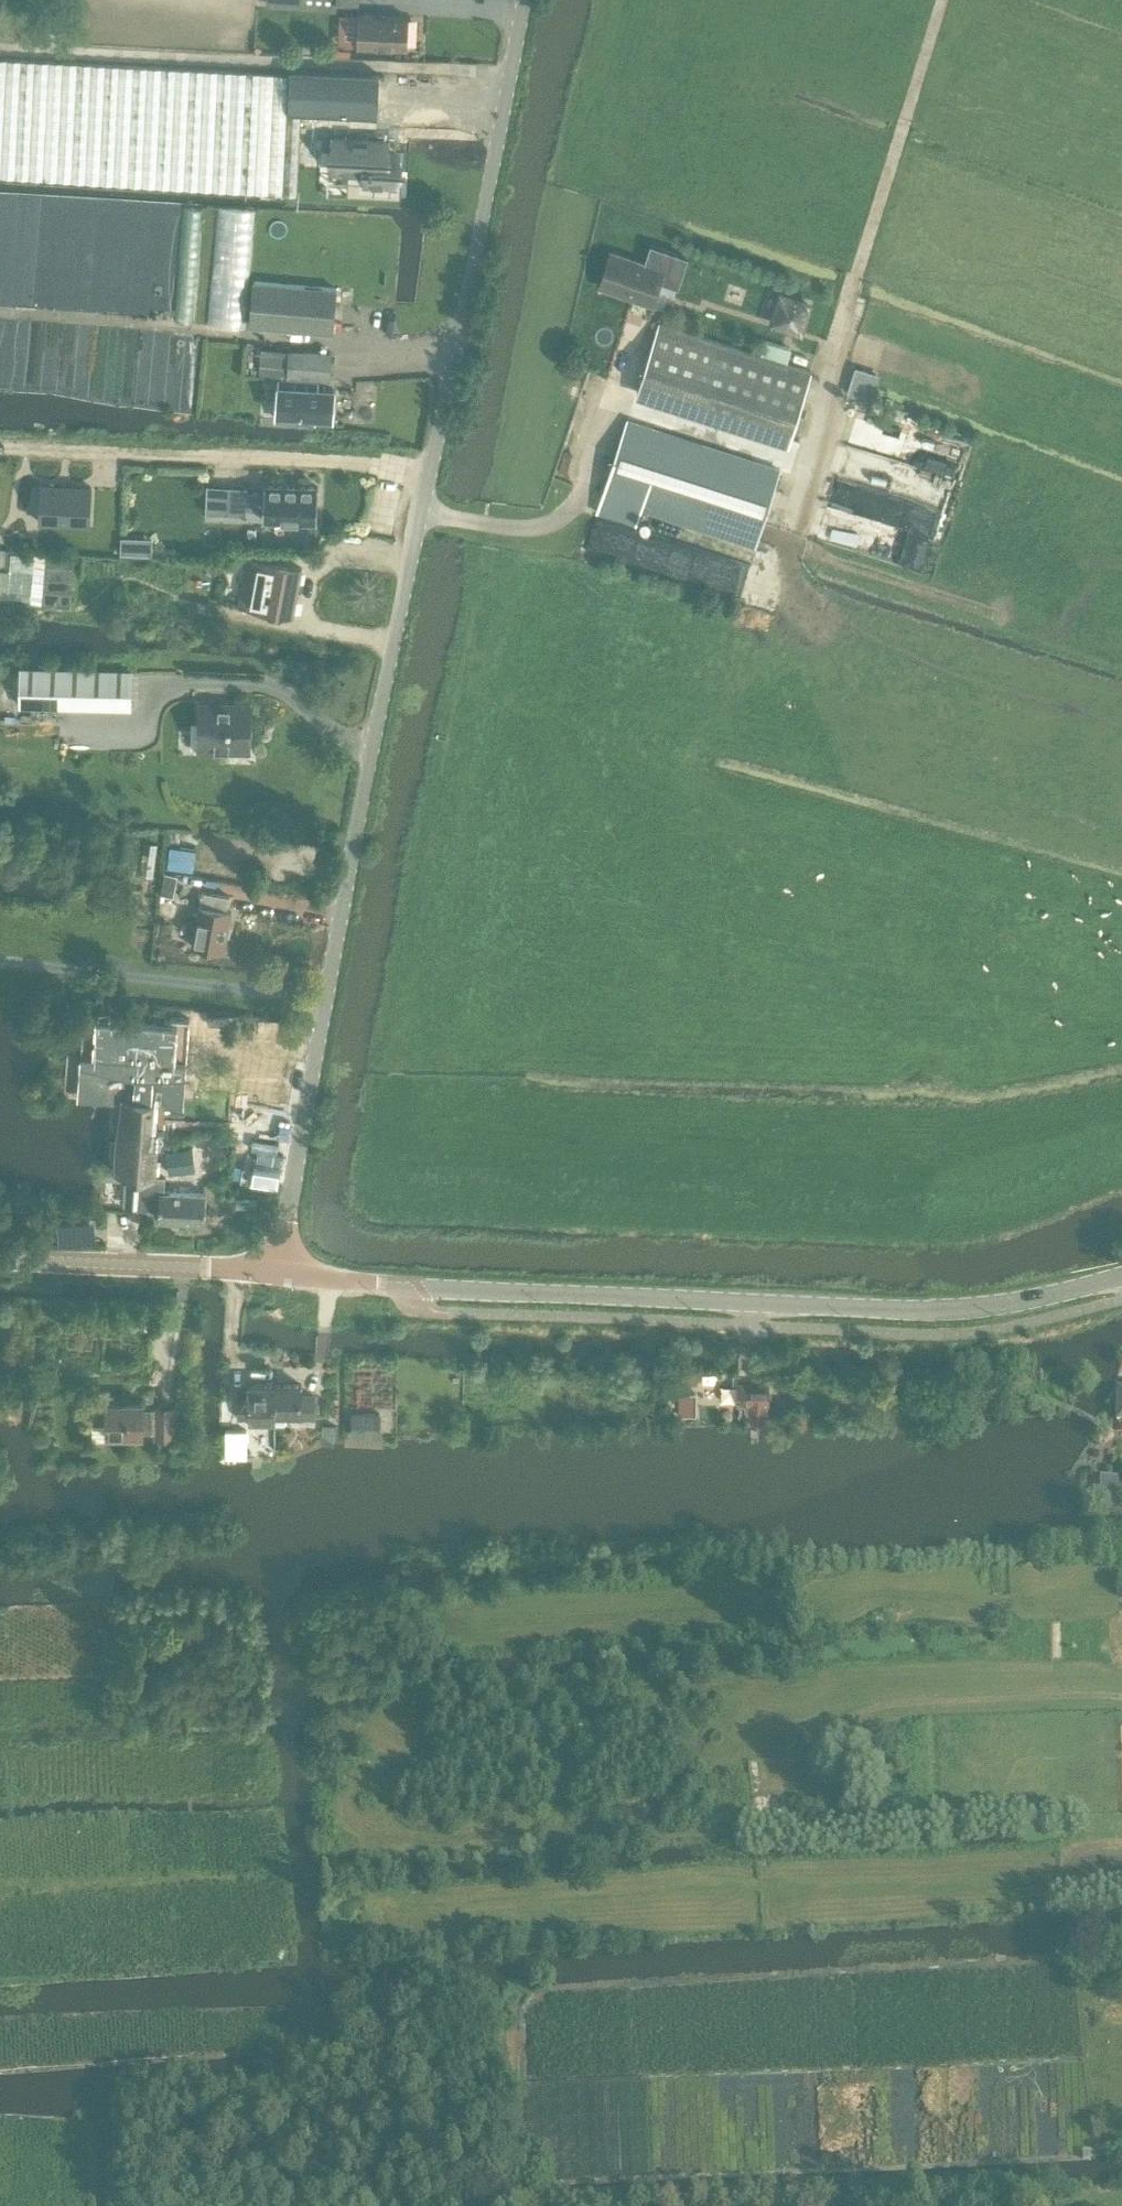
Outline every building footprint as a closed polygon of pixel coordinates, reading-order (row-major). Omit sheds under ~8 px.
[(267,5),(336,10),(336,1),(358,3),(358,0),(267,0),(267,5)] [(360,14),(359,45),(407,47),(408,16),(360,13),(360,14)] [(296,193),(300,112),(333,114),(376,116),(378,74),(290,69),(289,73),(0,58),(0,175),(296,193)] [(336,149),(335,170),(348,170),(347,182),(374,183),(374,193),(390,194),(391,184),(395,184),(395,170),(395,168),(396,152),(385,151),(385,141),(384,140),(363,140),(362,139),(336,138),(336,149)] [(611,251),(600,286),(652,302),(655,292),(673,297),(680,276),(686,256),(651,245),(646,262),(611,251)] [(331,331),(334,287),(250,282),(247,326),(331,331)] [(782,297),(773,323),(799,332),(808,305),(782,297)] [(789,440),(812,371),(660,322),(637,391),(789,440)] [(281,376),(283,349),(261,347),(260,374),(281,376)] [(331,352),(291,349),(283,349),(281,376),(289,377),(329,379),(331,352)] [(334,387),(328,387),(328,381),(291,379),(279,377),(276,419),(326,421),(326,416),(332,416),(334,387)] [(755,544),(780,469),(627,420),(597,511),(637,524),(642,507),(755,544)] [(41,483),(39,520),(90,523),(92,486),(41,483)] [(231,484),(229,513),(247,514),(247,508),(264,509),(263,519),(317,521),(318,486),(265,484),(264,490),(248,489),(248,485),(231,484)] [(121,535),(120,552),(136,552),(136,536),(121,535)] [(302,566),(269,560),(272,550),(249,549),(239,604),(293,614),(302,566)] [(70,605),(74,553),(49,551),(44,603),(70,605)] [(20,668),(19,704),(130,706),(131,670),(20,668)] [(198,749),(229,749),(250,749),(251,705),(218,704),(218,709),(199,709),(198,749)] [(164,872),(160,892),(172,894),(174,895),(178,875),(169,873),(164,872)] [(202,890),(200,904),(199,904),(192,944),(225,950),(232,910),(228,909),(230,895),(202,890)] [(121,1174),(127,1175),(155,1176),(157,1176),(159,1143),(164,1143),(166,1126),(164,1126),(165,1105),(184,1106),(184,1100),(183,1073),(186,1073),(190,1018),(165,1016),(165,1021),(84,1015),(79,1094),(128,1097),(126,1122),(124,1122),(121,1174)] [(194,1145),(166,1148),(169,1172),(196,1168),(194,1145)] [(155,1182),(155,1176),(127,1175),(125,1203),(142,1205),(142,1203),(159,1204),(158,1218),(206,1221),(207,1193),(161,1190),(161,1182),(155,1182)] [(682,1370),(682,1382),(699,1382),(699,1370),(688,1370),(682,1369),(682,1370)] [(725,1403),(738,1403),(738,1405),(745,1404),(745,1411),(749,1411),(749,1414),(767,1414),(767,1405),(770,1405),(770,1381),(737,1382),(737,1383),(726,1383),(725,1403)] [(276,1425),(276,1418),(276,1384),(249,1384),(249,1400),(239,1400),(239,1418),(249,1418),(249,1425),(276,1425)] [(276,1384),(276,1418),(286,1418),(286,1412),(301,1412),(301,1418),(315,1418),(315,1395),(302,1395),(302,1384),(276,1384)] [(667,1390),(668,1404),(676,1404),(675,1390),(667,1390)] [(143,1400),(107,1400),(107,1401),(93,1401),(93,1439),(108,1439),(108,1433),(143,1433),(143,1431),(156,1431),(156,1437),(174,1437),(173,1406),(156,1406),(156,1408),(143,1408),(143,1400)] [(380,1413),(352,1412),(351,1435),(379,1436),(380,1413)] [(237,1456),(237,1429),(226,1429),(226,1456),(237,1456)] [(237,1429),(237,1456),(247,1456),(247,1429),(237,1429)]
